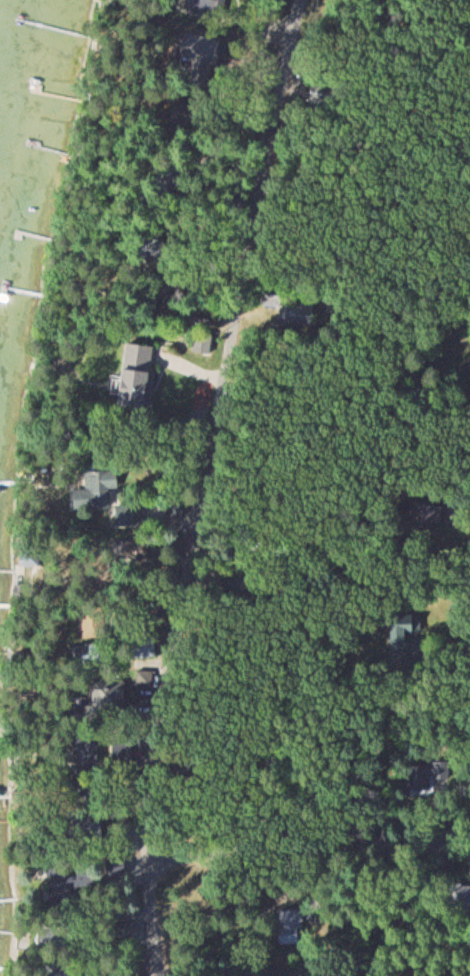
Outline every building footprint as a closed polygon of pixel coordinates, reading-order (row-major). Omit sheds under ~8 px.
[(187,11),(215,19),(221,0),(190,0),(187,11)] [(179,59),(206,65),(212,38),(185,33),(179,59)] [(264,306),(283,307),(284,297),(266,295),(264,306)] [(312,332),(318,306),(288,299),(283,325),(312,332)] [(211,353),(211,341),(197,340),(197,352),(211,353)] [(152,411),(159,347),(127,344),(121,407),(152,411)] [(115,509),(115,471),(85,472),(86,489),(76,489),(76,510),(115,509)] [(408,525),(444,529),(447,507),(411,503),(408,525)] [(118,525),(137,525),(137,504),(118,504),(118,525)] [(392,615),(392,657),(423,657),(423,615),(392,615)] [(94,713),(127,715),(128,681),(96,680),(94,713)] [(105,733),(77,733),(77,766),(105,766),(105,733)] [(469,913),(469,894),(454,894),(454,913),(469,913)] [(281,944),(305,944),(305,909),(281,909),(281,944)]
